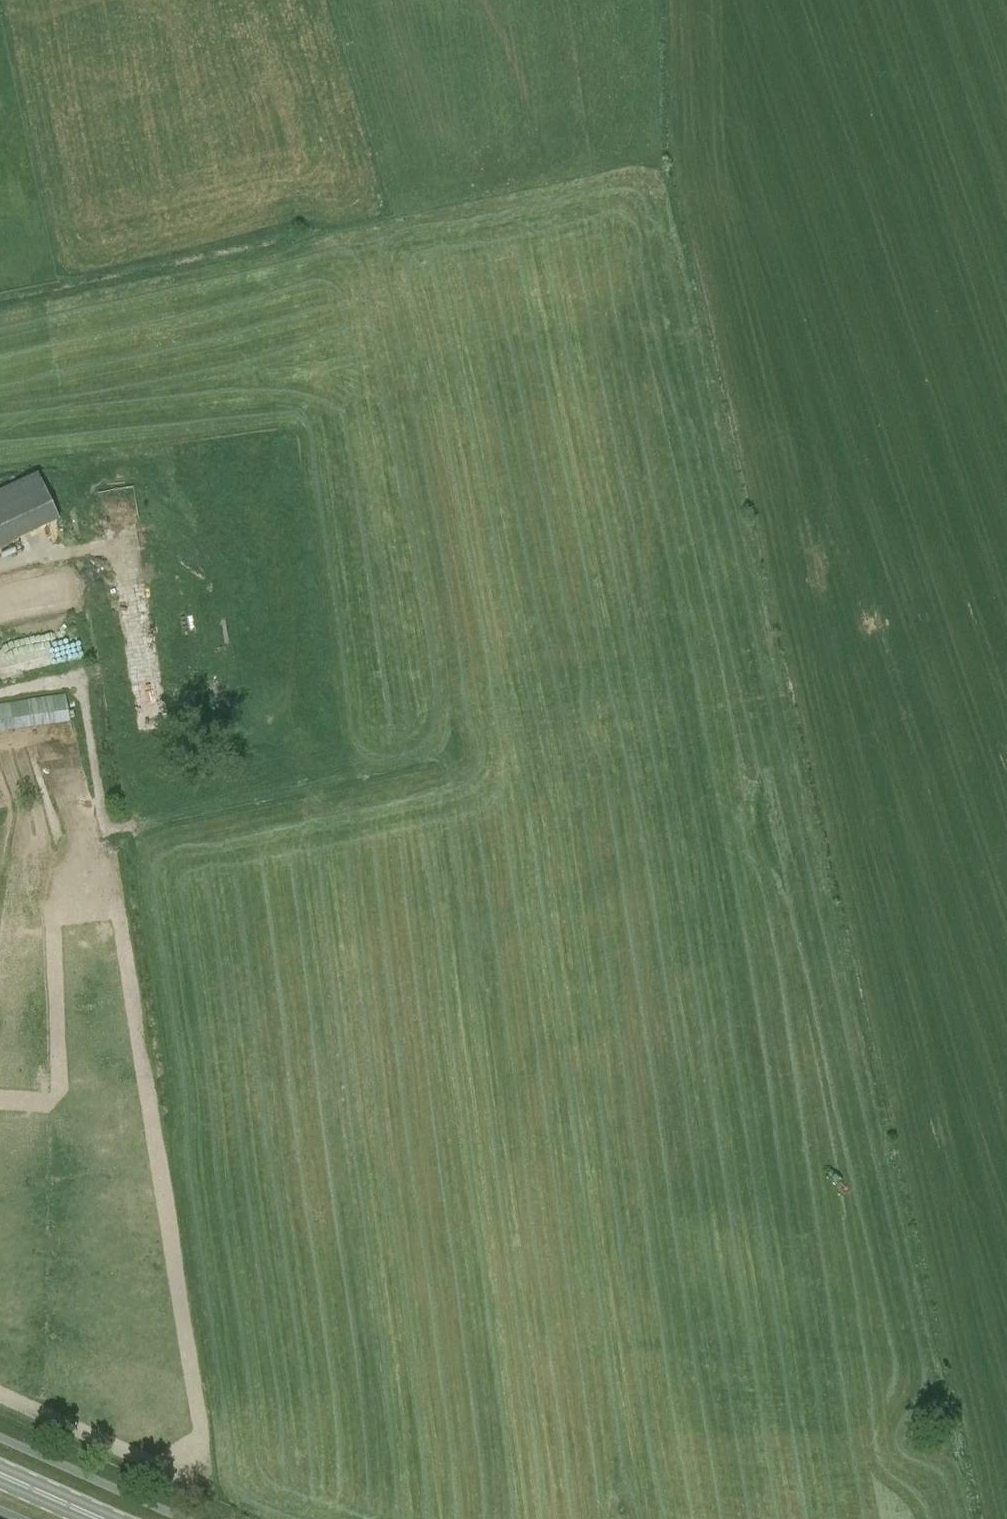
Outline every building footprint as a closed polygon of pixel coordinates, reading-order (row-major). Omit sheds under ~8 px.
[(59,523),(37,475),(0,492),(0,551),(59,523)] [(0,703),(0,732),(70,724),(67,695),(0,703)]
